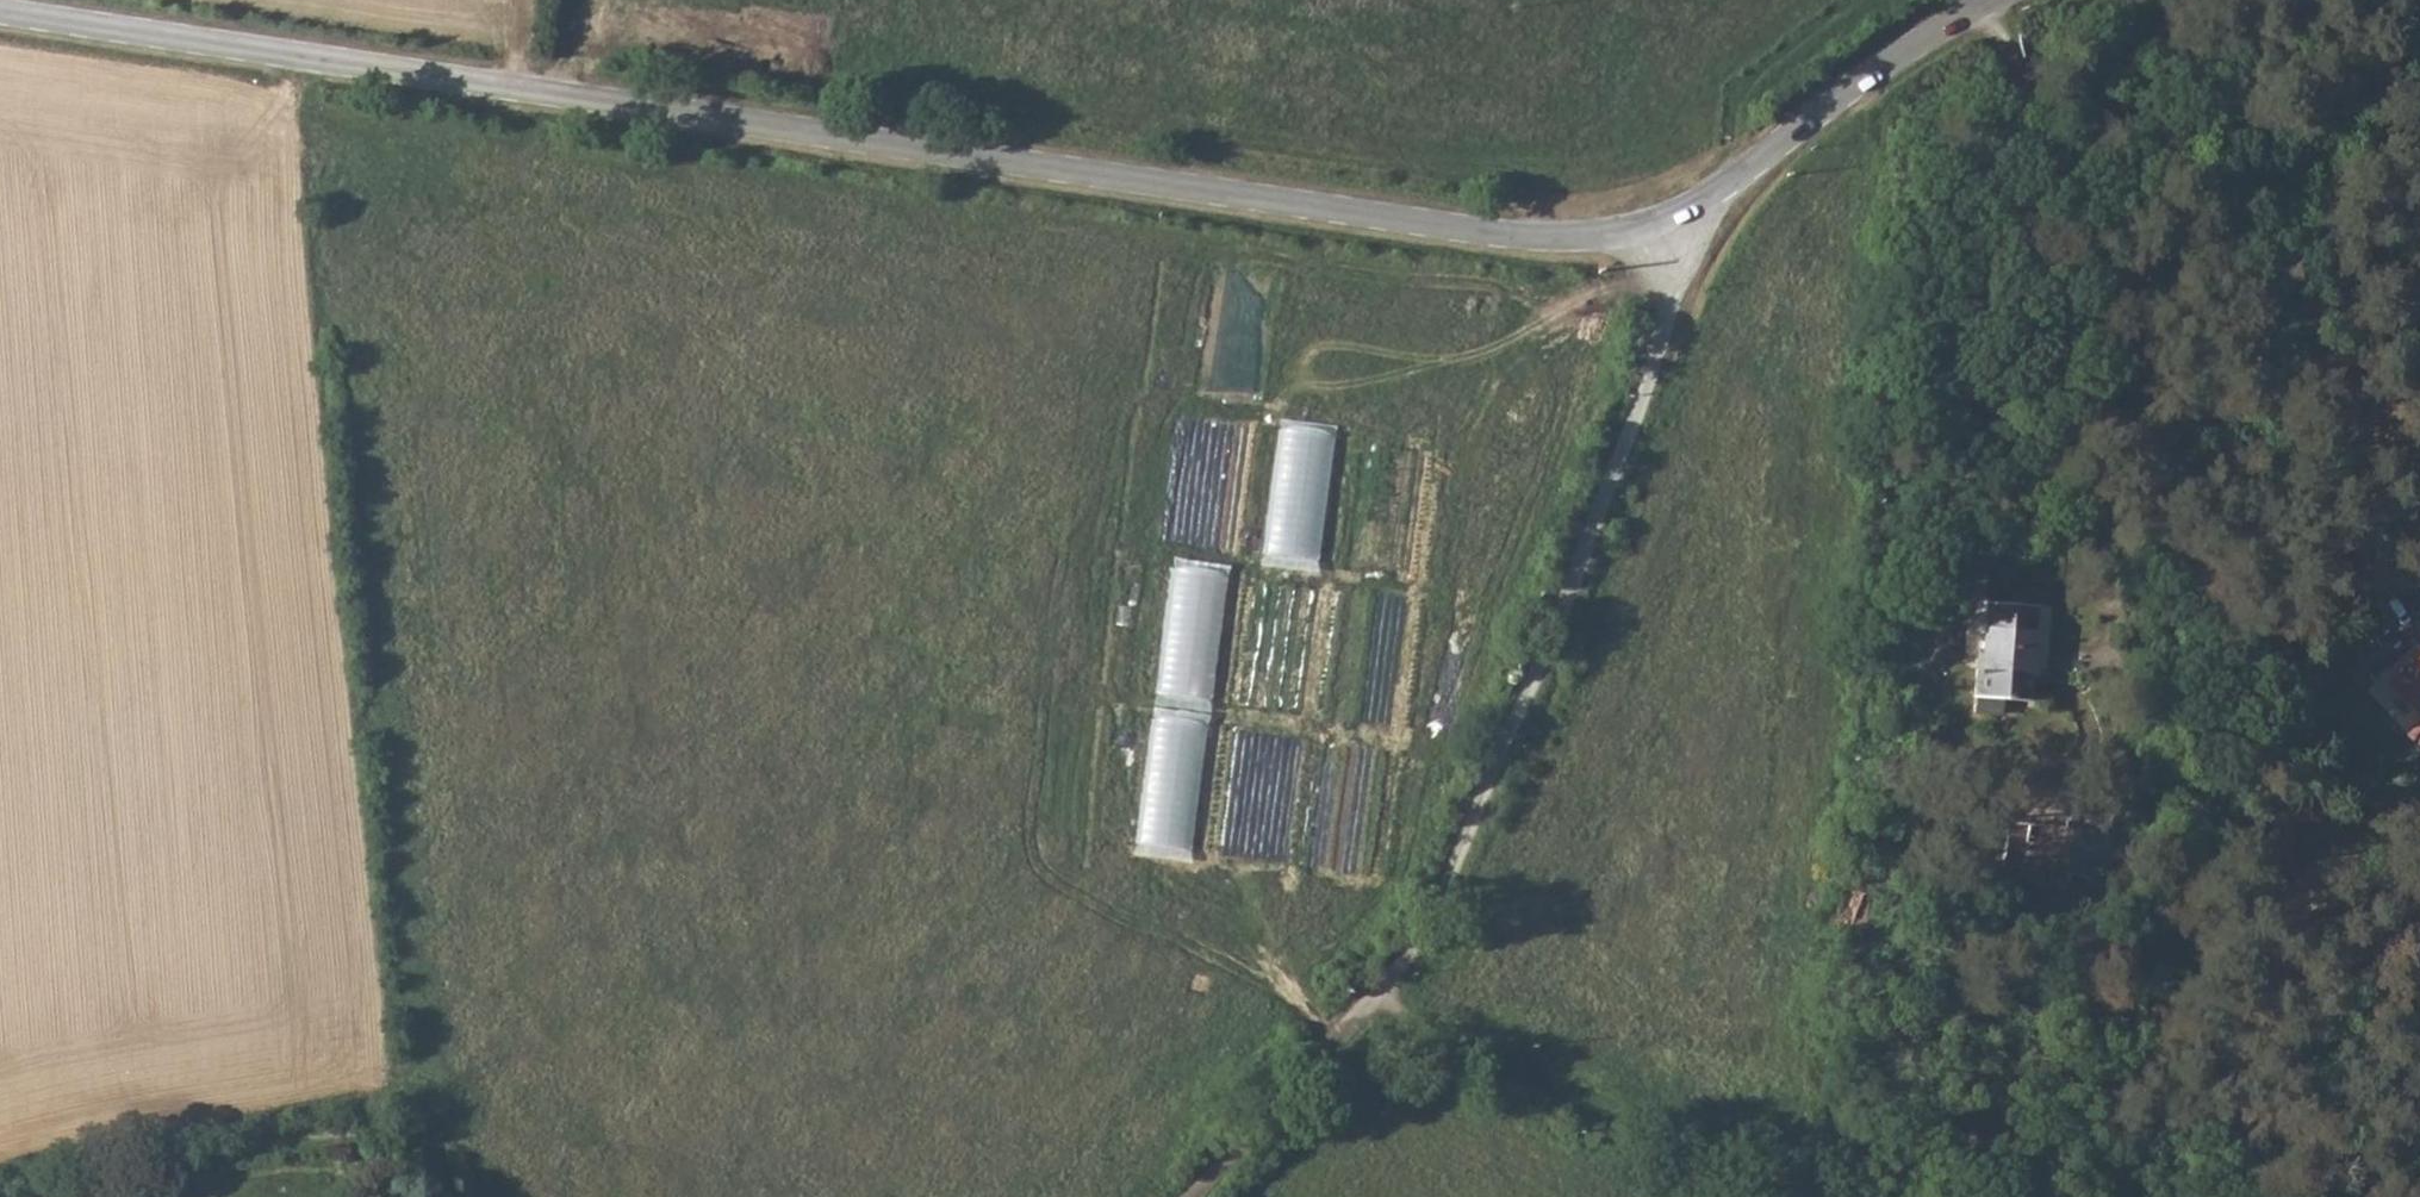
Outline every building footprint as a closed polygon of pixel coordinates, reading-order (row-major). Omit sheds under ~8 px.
[(1968,663),(1967,694),(2023,697),(2028,602),(1978,599),(1975,662),(1968,663)] [(2405,680),(2419,696),(2419,666),(2405,680)] [(2059,886),(2061,863),(2063,826),(1996,822),(1993,882),(2059,886)]
